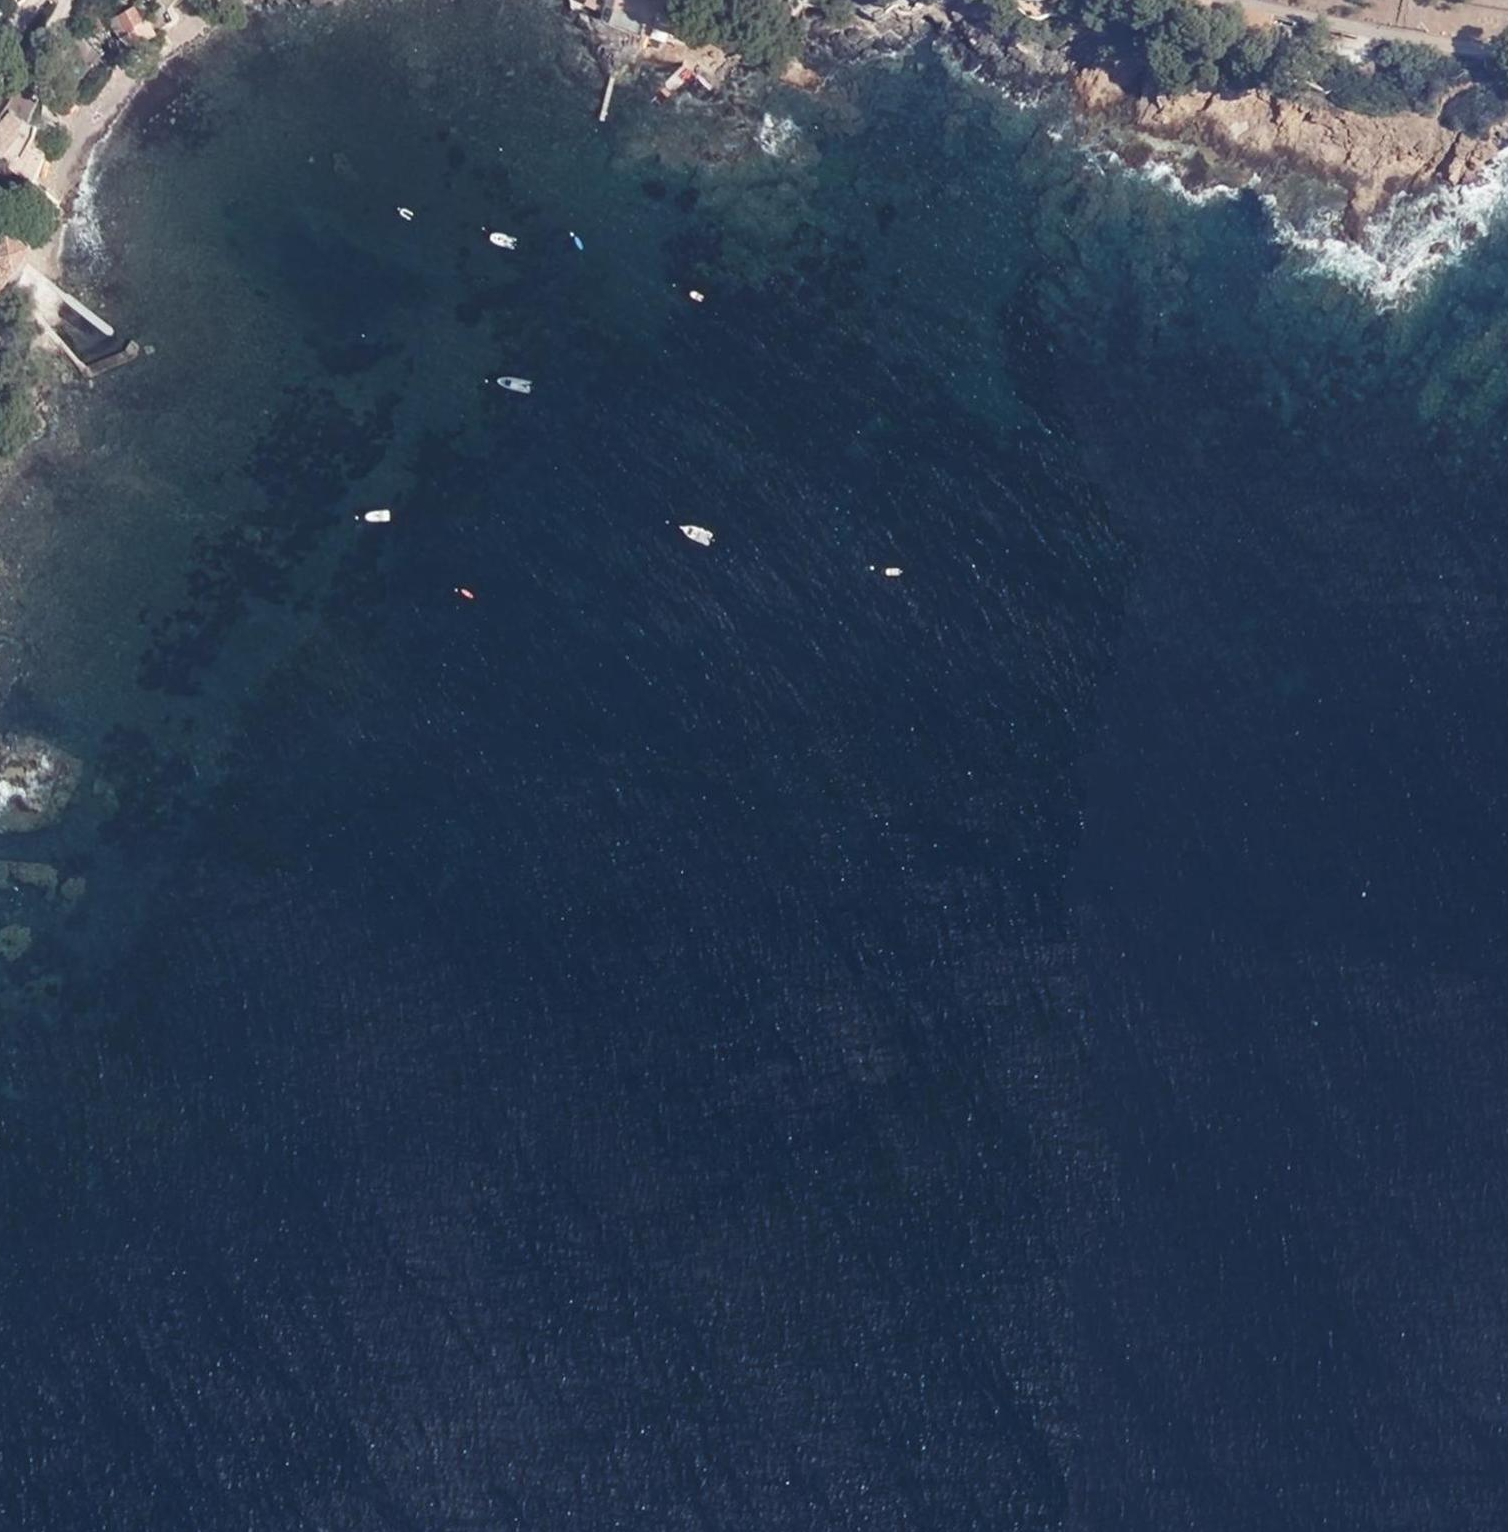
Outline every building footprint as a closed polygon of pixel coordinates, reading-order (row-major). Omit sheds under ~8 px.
[(653,25),(655,2),(646,0),(647,0),(616,0),(610,17),(642,33),(648,24),(653,25)] [(684,33),(685,16),(676,13),(677,0),(655,0),(655,2),(653,25),(684,33)] [(135,5),(106,20),(130,55),(158,35),(135,5)] [(700,40),(710,41),(713,25),(702,23),(700,37),(700,40)] [(76,34),(48,65),(57,73),(65,64),(68,67),(89,45),(76,34)] [(66,100),(76,91),(65,83),(57,91),(66,100)] [(24,120),(11,109),(0,123),(0,148),(5,152),(23,127),(20,125),(24,120)] [(15,166),(29,177),(42,147),(26,140),(15,166)] [(30,240),(13,229),(3,245),(0,243),(0,291),(30,240)]
